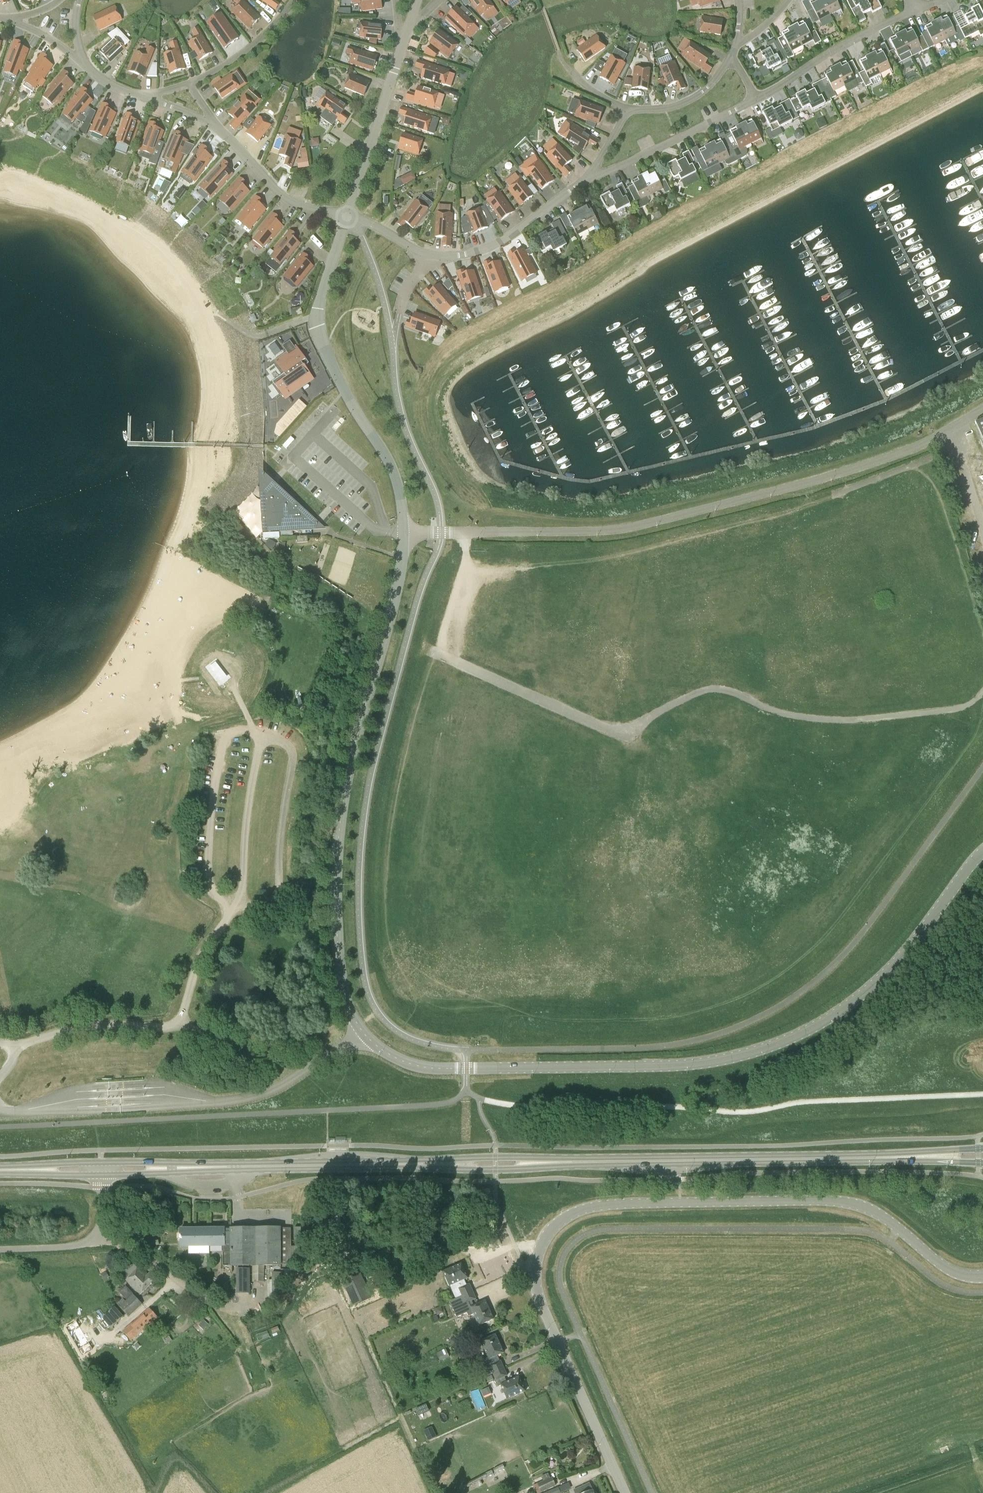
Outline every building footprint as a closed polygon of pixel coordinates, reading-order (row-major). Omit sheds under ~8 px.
[(202,7),(209,14),(218,7),(212,0),(210,0),(202,7)] [(260,18),(243,0),(233,0),(239,5),(232,11),(249,29),(260,18)] [(272,0),(262,0),(277,11),(281,5),(275,1),(273,3),(271,1),(272,0)] [(381,0),(352,0),(352,4),(360,3),(361,11),(382,9),(381,0)] [(481,15),(494,6),(489,0),(470,0),(481,15)] [(502,10),(505,8),(500,0),(495,0),(502,10)] [(814,10),(820,21),(831,15),(822,0),(815,0),(810,2),(809,0),(804,0),(802,1),(808,13),(814,10)] [(831,15),(841,10),(836,0),(822,0),(831,15)] [(852,1),(852,0),(847,0),(859,24),(866,20),(863,14),(871,10),(873,13),(882,8),(878,0),(854,0),(852,1)] [(965,16),(969,24),(961,28),(965,38),(978,32),(980,37),(982,35),(982,13),(982,12),(982,0),(977,0),(976,1),(979,5),(971,9),(973,12),(965,16)] [(122,20),(119,14),(115,6),(93,16),(100,30),(122,20)] [(446,18),(463,35),(474,24),(468,18),(472,15),(463,6),(460,10),(457,7),(446,18)] [(221,15),(208,24),(225,48),(238,39),(221,15)] [(949,19),(947,15),(936,21),(945,39),(956,34),(960,41),(966,39),(965,38),(961,28),(958,24),(953,26),(949,19)] [(721,35),(723,20),(703,17),(700,32),(721,35)] [(925,26),(934,45),(945,39),(936,21),(925,26)] [(380,39),(382,24),(362,22),(360,37),(369,38),(377,39),(380,39)] [(810,34),(804,22),(793,27),(803,46),(813,41),(815,45),(821,42),(815,31),(810,34)] [(199,60),(212,52),(198,27),(192,31),(196,38),(189,42),(199,60)] [(794,56),(792,52),(803,46),(793,27),(782,34),(788,45),(782,48),(788,59),(794,56)] [(910,52),(921,46),(924,52),(930,49),(923,36),(917,39),(911,27),(900,33),(910,52)] [(449,57),(458,44),(439,30),(430,42),(449,57)] [(895,49),(889,52),(890,53),(896,65),(902,62),(899,57),(910,52),(900,33),(889,39),(895,49)] [(577,49),(585,62),(605,48),(596,35),(577,49)] [(110,62),(125,48),(114,37),(99,51),(110,62)] [(331,45),(338,47),(340,41),(333,39),(331,45)] [(752,56),(759,69),(766,65),(768,70),(782,63),(778,56),(781,55),(782,54),(774,39),(767,43),(769,46),(770,50),(763,54),(761,51),(752,56)] [(20,42),(15,40),(7,61),(9,62),(5,72),(16,76),(21,64),(23,65),(28,50),(19,46),(20,42)] [(170,73),(185,69),(176,41),(170,43),(172,51),(164,54),(170,73)] [(891,68),(885,56),(890,53),(889,52),(885,42),(879,45),(881,49),(870,55),(880,73),(891,68)] [(712,69),(706,64),(711,56),(691,43),(682,55),(709,73),(712,69)] [(129,71),(143,76),(154,49),(148,46),(144,55),(136,52),(129,71)] [(372,70),(377,56),(348,47),(346,53),(352,55),(349,63),(372,70)] [(424,54),(433,59),(437,53),(429,47),(424,54)] [(31,73),(25,82),(25,83),(23,86),(33,92),(37,85),(42,88),(46,81),(44,79),(53,65),(44,60),(47,57),(42,53),(29,72),(31,73)] [(861,64),(865,71),(859,74),(863,81),(866,87),(871,84),(869,79),(880,73),(870,55),(859,60),(861,64)] [(600,77),(613,85),(625,64),(611,56),(607,65),(599,61),(594,70),(602,74),(600,77)] [(444,85),(449,70),(418,60),(416,67),(424,69),(422,77),(444,85)] [(846,61),(835,66),(845,85),(848,92),(859,87),(858,84),(863,81),(859,74),(856,68),(852,60),(847,63),(846,61)] [(667,84),(668,87),(677,83),(680,90),(686,88),(675,62),(660,68),(667,84)] [(157,76),(157,64),(153,64),(147,76),(157,76)] [(831,100),(837,97),(834,91),(844,85),(845,85),(835,66),(824,72),(830,84),(824,87),(831,100)] [(632,88),(648,90),(648,87),(650,69),(635,67),(632,88)] [(64,70),(49,87),(50,88),(43,97),(52,105),(61,95),(62,96),(73,84),(66,77),(68,74),(64,70)] [(363,96),(369,81),(351,73),(345,88),(363,96)] [(222,99),(239,87),(230,74),(213,86),(222,99)] [(795,110),(796,112),(810,105),(812,110),(826,104),(822,96),(824,95),(818,82),(812,85),(814,90),(807,94),(805,91),(796,95),(797,98),(791,101),(795,110)] [(87,91),(82,87),(68,105),(70,106),(63,114),(72,122),(80,112),(82,113),(92,100),(84,94),(87,91)] [(413,96),(414,94),(408,92),(406,99),(433,108),(438,93),(418,87),(415,97),(413,96)] [(346,107),(335,98),(336,97),(329,92),(328,94),(327,93),(318,105),(344,124),(347,119),(341,114),(346,107)] [(234,130),(256,106),(244,96),(228,114),(235,120),(230,126),(234,130)] [(774,111),(772,108),(763,112),(773,131),(794,120),(790,113),(795,110),(791,101),(789,98),(780,103),(782,107),(774,111)] [(575,116),(598,124),(603,109),(580,101),(575,116)] [(108,105),(103,103),(90,131),(105,137),(116,113),(106,109),(108,105)] [(400,113),(407,115),(404,124),(427,132),(432,117),(402,107),(400,113)] [(131,147),(140,122),(130,119),(132,115),(126,113),(116,142),(131,147)] [(258,142),(270,126),(258,116),(245,133),(258,142)] [(741,125),(750,143),(761,138),(752,119),(741,125)] [(155,124),(150,122),(139,150),(141,151),(140,154),(141,156),(143,158),(147,159),(149,159),(151,159),(153,155),(154,156),(163,131),(154,127),(155,124)] [(572,124),(571,124),(564,137),(584,150),(590,140),(591,141),(592,143),(596,146),(599,141),(592,136),(572,124)] [(745,146),(750,143),(741,125),(730,130),(731,132),(725,135),(738,160),(744,156),(746,155),(747,153),(747,151),(746,149),(745,146)] [(163,159),(178,165),(188,141),(179,137),(180,133),(175,131),(163,159)] [(738,160),(725,135),(724,132),(718,135),(720,139),(709,145),(719,163),(725,160),(726,163),(729,164),(738,160)] [(398,148),(418,155),(423,140),(403,134),(398,148)] [(291,168),(301,141),(286,136),(279,155),(288,158),(287,159),(286,160),(284,165),(291,168)] [(196,179),(212,157),(204,151),(206,148),(202,145),(183,169),(196,179)] [(547,155),(566,176),(570,172),(565,166),(572,160),(558,145),(547,155)] [(698,163),(703,172),(719,163),(709,145),(698,150),(700,154),(695,157),(698,163)] [(682,154),(685,159),(677,162),(676,159),(666,164),(673,178),(679,175),(681,180),(696,172),(693,165),(698,163),(695,157),(692,158),(689,151),(682,154)] [(297,160),(298,168),(308,167),(307,158),(297,160)] [(225,167),(228,164),(223,160),(203,182),(199,187),(211,197),(232,174),(225,167)] [(540,161),(527,170),(542,189),(554,180),(540,161)] [(665,179),(659,181),(653,170),(642,175),(652,194),(663,188),(665,193),(671,190),(665,179)] [(633,185),(628,187),(639,209),(647,205),(648,204),(649,202),(648,201),(646,197),(652,194),(642,175),(631,181),(633,185)] [(231,211),(249,191),(241,184),(244,181),(240,177),(219,200),(231,211)] [(394,190),(403,186),(409,183),(406,177),(403,177),(400,178),(395,181),(394,190)] [(521,179),(508,189),(521,205),(533,196),(521,179)] [(617,211),(630,204),(626,197),(629,196),(622,183),(616,185),(619,191),(611,195),(609,192),(600,197),(607,210),(614,206),(617,211)] [(487,200),(501,220),(514,211),(500,192),(487,200)] [(260,200),(256,196),(236,220),(249,230),(266,209),(258,203),(260,200)] [(416,200),(397,223),(402,226),(405,222),(413,228),(428,209),(416,200)] [(207,206),(203,201),(197,207),(202,211),(207,206)] [(578,211),(588,229),(599,224),(589,205),(578,211)] [(466,214),(473,233),(488,227),(480,208),(466,214)] [(578,211),(568,216),(566,213),(560,216),(566,229),(572,226),(577,235),(588,229),(578,211)] [(597,214),(603,225),(607,222),(600,211),(597,214)] [(258,230),(260,232),(253,240),(262,248),(271,238),(272,239),(283,226),(275,220),(277,217),(273,213),(258,230)] [(450,248),(453,214),(437,213),(435,237),(446,237),(446,240),(443,239),(443,248),(450,248)] [(563,238),(567,236),(559,220),(551,224),(555,231),(548,235),(546,232),(534,238),(542,252),(551,247),(553,252),(567,245),(563,238)] [(275,248),(277,249),(270,257),(279,265),(288,255),(289,256),(300,243),(292,237),(294,234),(290,230),(275,248)] [(528,257),(533,255),(529,249),(525,251),(524,250),(516,254),(514,251),(508,253),(523,280),(537,273),(528,257)] [(303,253),(284,277),(296,287),(313,266),(305,260),(308,256),(303,253)] [(489,262),(484,264),(494,292),(509,287),(500,262),(491,265),(489,262)] [(482,297),(474,272),(465,274),(463,271),(458,273),(464,291),(460,292),(462,300),(466,299),(467,302),(482,297)] [(453,286),(449,280),(443,284),(447,290),(453,286)] [(445,315),(457,305),(439,285),(432,291),(429,288),(425,292),(445,315)] [(483,296),(489,295),(487,286),(481,287),(483,296)] [(302,315),(302,314),(301,309),(291,312),(293,318),(294,317),(297,316),(302,315)] [(406,326),(434,337),(440,322),(415,313),(412,322),(408,321),(406,326)] [(285,398),(313,379),(304,366),(308,363),(296,347),(275,361),(284,374),(273,382),(285,398)] [(306,407),(299,401),(276,425),(275,434),(279,437),(306,407)] [(975,423),(982,443),(982,419),(975,423)] [(262,533),(312,530),(312,529),(311,529),(310,527),(310,525),(311,526),(313,524),(314,522),(273,485),(263,497),(263,509),(264,509),(264,511),(263,513),(262,513),(264,514),(265,532),(262,532),(262,533)] [(273,550),(276,542),(269,539),(266,546),(273,550)] [(230,676),(220,663),(215,667),(226,680),(230,676)] [(223,1246),(223,1266),(231,1266),(230,1229),(224,1229),(224,1228),(209,1229),(209,1246),(223,1246)] [(231,1266),(280,1265),(280,1228),(231,1228),(230,1228),(230,1229),(231,1266)] [(209,1246),(209,1229),(180,1229),(180,1246),(209,1246)] [(464,1280),(468,1278),(461,1264),(443,1272),(455,1299),(461,1296),(473,1291),(470,1284),(466,1285),(464,1280)] [(140,1295),(157,1278),(150,1272),(148,1274),(140,1266),(126,1280),(140,1295)] [(254,1267),(253,1283),(264,1283),(265,1267),(254,1267)] [(236,1269),(236,1282),(249,1282),(249,1269),(236,1269)] [(104,1282),(109,1279),(108,1277),(109,1277),(106,1272),(100,1275),(104,1282)] [(267,1280),(268,1302),(278,1302),(278,1293),(282,1293),(282,1272),(272,1272),(272,1280),(267,1280)] [(364,1280),(345,1288),(353,1307),(372,1298),(364,1280)] [(126,1286),(119,1292),(126,1300),(133,1294),(126,1286)] [(485,1301),(474,1306),(472,1301),(477,1299),(473,1291),(461,1296),(467,1309),(471,1308),(479,1326),(493,1319),(485,1301)] [(133,1294),(120,1307),(129,1316),(142,1304),(137,1298),(133,1294)] [(123,1316),(115,1306),(102,1318),(111,1327),(123,1316)] [(131,1340),(157,1318),(149,1309),(123,1331),(131,1340)] [(203,1317),(198,1323),(204,1329),(209,1323),(203,1317)] [(86,1330),(80,1319),(66,1327),(72,1338),(86,1330)] [(497,1356),(503,1353),(496,1335),(481,1342),(488,1357),(481,1361),(488,1375),(493,1373),(493,1374),(504,1369),(501,1361),(500,1362),(497,1356)] [(440,1361),(449,1357),(446,1349),(436,1353),(440,1361)] [(519,1377),(507,1383),(504,1377),(508,1376),(504,1369),(493,1374),(499,1386),(501,1385),(507,1399),(524,1392),(525,1391),(519,1377)] [(97,1385),(102,1392),(109,1388),(104,1380),(97,1385)] [(470,1391),(476,1409),(485,1406),(479,1388),(470,1391)] [(417,1415),(428,1410),(425,1402),(413,1408),(417,1415)] [(424,1431),(429,1441),(437,1437),(432,1427),(424,1431)] [(505,1468),(503,1464),(493,1469),(495,1473),(505,1468)] [(492,1469),(486,1473),(490,1481),(496,1478),(492,1469)] [(541,1476),(543,1481),(535,1485),(533,1486),(536,1492),(541,1492),(556,1486),(552,1477),(550,1478),(548,1473),(541,1476)] [(469,1482),(464,1485),(466,1488),(487,1477),(486,1474),(469,1482)] [(545,1492),(561,1492),(571,1489),(569,1483),(545,1492)] [(590,1484),(574,1491),(575,1492),(594,1492),(590,1484)]
